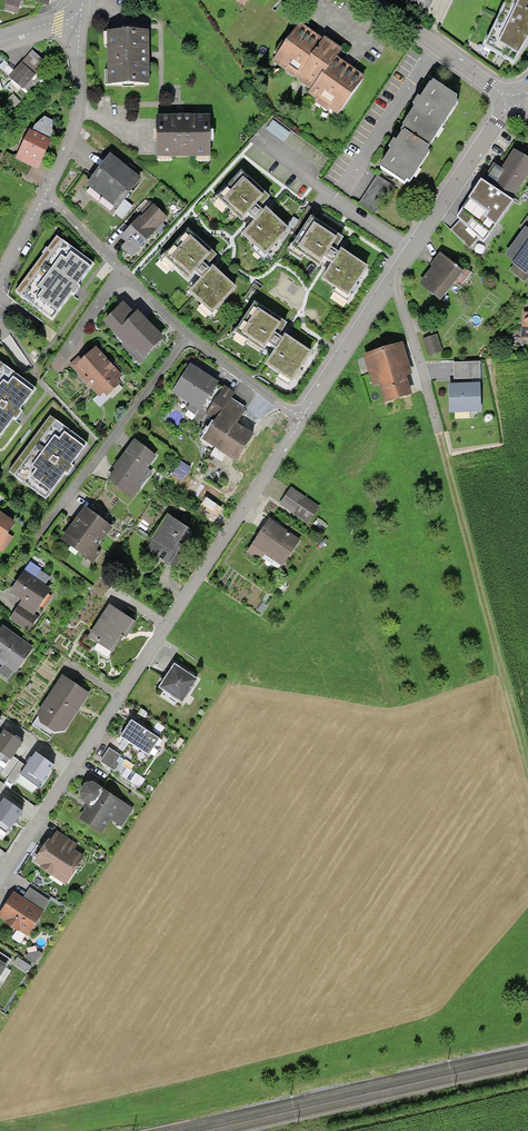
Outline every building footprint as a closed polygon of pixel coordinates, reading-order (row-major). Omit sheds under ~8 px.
[(436,2),(434,0),(414,0),(412,3),(426,14),(436,2)] [(485,46),(513,63),(527,38),(527,0),(507,0),(485,46)] [(320,40),(298,25),(271,64),(303,87),(333,44),(322,37),(320,40)] [(147,33),(105,33),(104,87),(147,87),(147,33)] [(342,51),(333,44),(303,87),(310,91),(306,96),(336,118),(364,78),(337,59),(342,51)] [(44,63),(34,54),(12,80),(22,89),(44,63)] [(400,131),(402,132),(395,143),(381,164),(382,165),(380,169),(404,184),(407,180),(410,182),(429,153),(426,152),(458,103),(455,101),(458,97),(433,80),(431,84),(430,83),(418,101),(401,127),(402,127),(400,131)] [(211,116),(155,115),(154,158),(210,159),(211,116)] [(30,131),(28,129),(15,156),(12,155),(6,167),(26,176),(29,168),(36,171),(50,140),(46,139),(50,131),(50,121),(42,117),(33,125),(30,131)] [(284,139),(289,128),(274,121),(269,132),(284,139)] [(511,201),(527,177),(527,178),(527,157),(514,148),(506,161),(501,168),(494,164),(484,181),(511,201)] [(86,185),(102,198),(126,167),(110,154),(86,185)] [(141,179),(126,167),(102,198),(117,209),(114,213),(123,220),(133,207),(125,200),(141,179)] [(273,199),(240,171),(214,203),(240,224),(246,216),(253,222),(263,210),(273,199)] [(377,176),(359,204),(375,214),(393,187),(377,176)] [(484,216),(496,225),(513,202),(511,201),(484,181),(481,179),(478,183),(468,197),(488,211),(484,216)] [(488,211),(468,197),(457,215),(460,219),(451,230),(469,248),(479,238),(484,242),(496,225),(484,216),(488,211)] [(168,218),(152,205),(140,218),(139,216),(120,237),(125,242),(120,247),(132,258),(168,218)] [(289,230),(263,210),(253,222),(241,237),(253,247),(250,250),(263,261),(289,230)] [(527,213),(518,226),(521,228),(500,255),(508,261),(505,264),(511,268),(506,273),(523,286),(527,279),(527,213)] [(345,240),(311,217),(290,249),(319,268),(324,261),(329,264),(339,250),(345,240)] [(219,256),(186,229),(160,260),(186,282),(192,274),(199,280),(209,267),(219,256)] [(93,264),(56,237),(15,292),(52,320),(71,295),(73,297),(76,294),(80,288),(77,285),(93,264)] [(368,269),(339,250),(329,264),(319,280),(334,289),(331,294),(346,303),(368,269)] [(462,272),(439,254),(429,267),(431,268),(419,284),(440,300),(462,272)] [(235,288),(209,267),(199,280),(187,294),(199,305),(196,308),(209,319),(235,288)] [(266,346),(274,351),(281,341),(278,339),(287,325),(254,303),(233,335),(261,354),(266,346)] [(133,315),(122,304),(102,323),(122,344),(119,346),(138,366),(164,341),(136,312),(133,315)] [(527,316),(520,316),(518,339),(527,340),(527,311),(527,316)] [(437,335),(422,340),(428,357),(442,352),(437,335)] [(281,341),(274,351),(263,366),(289,384),(310,354),(284,336),(281,341)] [(402,344),(361,356),(371,388),(378,386),(384,405),(411,397),(406,377),(412,375),(402,344)] [(122,376),(95,348),(82,360),(78,355),(68,365),(98,397),(103,392),(108,399),(122,386),(117,381),(122,376)] [(0,361),(0,439),(14,420),(16,422),(23,413),(20,411),(37,389),(0,361)] [(454,379),(472,379),(472,381),(480,381),(480,363),(453,363),(454,379)] [(183,411),(201,422),(221,390),(215,387),(217,383),(187,365),(170,394),(187,404),(183,411)] [(481,412),(480,384),(449,385),(449,413),(481,412)] [(199,442),(236,464),(253,436),(236,426),(244,413),(229,404),(235,395),(222,387),(221,390),(201,422),(192,437),(199,442)] [(87,443),(50,416),(8,473),(46,501),(65,475),(68,477),(74,468),(71,465),(87,443)] [(155,458),(133,441),(111,469),(114,471),(106,481),(132,502),(154,475),(147,469),(155,458)] [(318,509),(290,490),(279,506),(307,525),(318,509)] [(111,529),(85,508),(60,540),(93,566),(104,552),(97,547),(111,529)] [(1,555),(13,539),(7,535),(15,525),(0,514),(0,554),(1,555)] [(193,532),(166,515),(150,540),(152,541),(146,551),(174,569),(183,555),(187,549),(183,546),(193,532)] [(267,521),(246,554),(258,562),(262,556),(282,568),(299,541),(267,521)] [(20,602),(8,620),(27,633),(37,619),(31,615),(49,590),(33,579),(39,570),(28,563),(7,593),(20,602)] [(136,623),(108,606),(88,638),(97,644),(93,649),(108,658),(111,653),(112,654),(123,637),(126,639),(128,637),(136,623)] [(1,627),(0,628),(0,679),(5,683),(11,673),(15,676),(34,651),(1,627)] [(197,680),(174,665),(158,689),(182,704),(197,680)] [(90,695),(62,676),(37,712),(41,723),(54,733),(65,731),(90,695)] [(161,742),(130,722),(119,739),(122,741),(117,749),(122,753),(119,757),(107,750),(98,764),(139,790),(144,781),(138,777),(161,742)] [(5,732),(0,739),(0,762),(6,767),(13,757),(22,745),(5,732)] [(54,766),(36,754),(27,767),(20,777),(38,789),(54,766)] [(13,785),(27,767),(13,757),(6,767),(2,772),(8,777),(6,780),(13,785)] [(81,802),(86,804),(76,819),(100,834),(108,820),(120,827),(131,810),(96,788),(88,784),(87,784),(80,787),(77,794),(79,800),(81,802)] [(5,799),(0,805),(0,831),(6,835),(23,812),(5,799)] [(46,840),(31,863),(67,885),(84,858),(73,852),(76,847),(55,834),(50,842),(46,840)] [(0,911),(0,922),(27,938),(50,903),(28,889),(21,900),(11,893),(0,911)] [(10,962),(0,956),(0,978),(10,962)]
